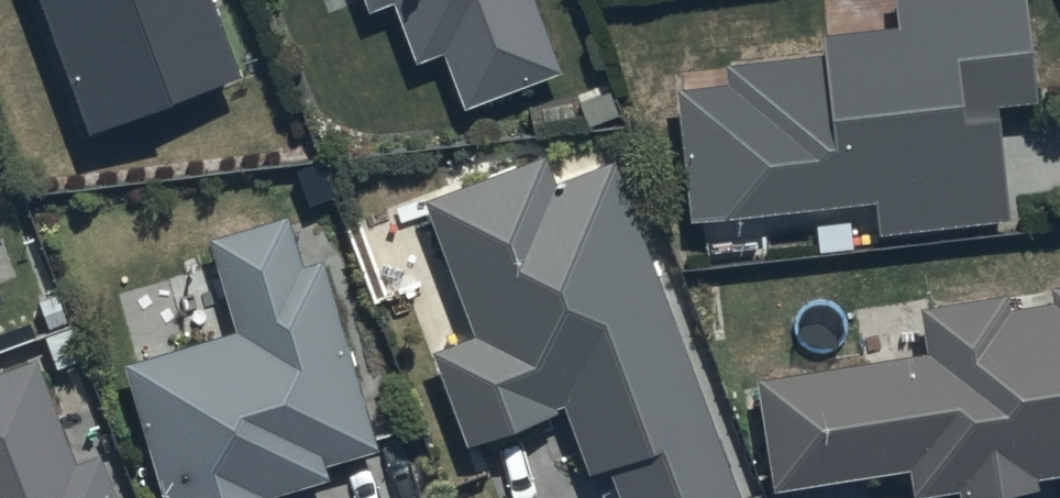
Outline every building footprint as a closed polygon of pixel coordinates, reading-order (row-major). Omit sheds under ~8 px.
[(88,141),(242,86),(212,0),(39,0),(88,141)] [(372,11),(393,4),(414,64),(443,54),(463,110),(559,76),(532,0),(368,0),(372,11)] [(892,28),(823,35),(825,56),(724,65),(726,88),(673,93),(685,220),(874,202),(877,236),(1010,224),(999,112),(1037,109),(1027,0),(889,0),(892,28)] [(610,167),(556,188),(545,159),(425,205),(476,339),(430,357),(465,450),(564,412),(589,477),(607,470),(618,497),(737,497),(610,167)] [(128,364),(166,497),(282,497),(334,483),(329,467),(376,454),(325,265),(306,270),(292,220),(215,241),(240,334),(128,364)] [(756,385),(773,494),(910,472),(914,497),(927,497),(958,493),(959,497),(1008,497),(1039,493),(1037,481),(1059,477),(1059,293),(1050,294),(1052,306),(1008,313),(1005,296),(919,310),(927,359),(756,385)] [(0,377),(0,497),(122,497),(105,456),(80,466),(38,362),(0,377)]
